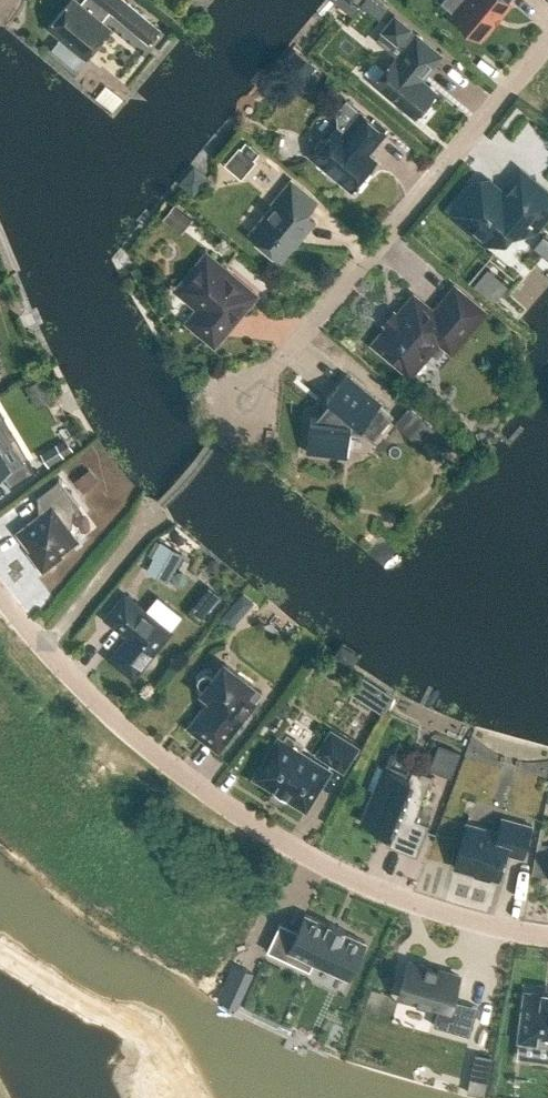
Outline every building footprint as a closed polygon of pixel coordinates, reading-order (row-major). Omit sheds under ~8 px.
[(99,1),(90,11),(76,0),(70,0),(49,26),(86,57),(110,28),(102,21),(111,10),(116,15),(127,1),(125,0),(98,0),(99,1)] [(352,16),(361,4),(380,18),(391,4),(385,0),(332,0),(352,16)] [(453,16),(480,39),(510,3),(507,0),(467,0),(453,16)] [(394,57),(374,82),(416,117),(436,92),(421,80),(442,55),(417,34),(397,59),(394,57)] [(360,112),(346,100),(336,112),(337,126),(312,157),(351,190),(370,167),(363,160),(386,133),(360,111),(360,112)] [(240,176),(259,153),(242,140),(224,163),(240,176)] [(453,208),(453,215),(484,241),(495,240),(509,223),(513,226),(523,225),(525,222),(534,230),(547,213),(547,194),(526,176),(508,198),(488,181),(474,182),(453,208)] [(276,205),(251,234),(279,257),(293,241),(296,244),(316,221),(307,213),(317,201),(292,179),(273,202),(276,205)] [(185,295),(200,308),(189,321),(212,340),(217,340),(252,298),(251,292),(210,258),(204,258),(195,269),(190,270),(190,275),(184,282),(185,295)] [(456,341),(482,311),(456,289),(435,314),(415,298),(379,341),(379,347),(410,372),(444,331),(456,341)] [(347,374),(327,398),(331,401),(321,413),(321,418),(311,417),(306,450),(347,456),(351,432),(365,434),(369,429),(377,436),(393,416),(380,405),(381,403),(347,374)] [(4,475),(11,487),(35,473),(28,460),(13,469),(0,446),(0,477),(4,475)] [(36,496),(46,509),(17,531),(31,550),(29,552),(43,571),(62,556),(60,554),(79,540),(71,530),(74,511),(80,506),(59,479),(36,496)] [(163,542),(147,570),(168,582),(184,555),(163,542)] [(111,658),(134,676),(170,631),(125,595),(107,617),(129,635),(111,658)] [(212,698),(190,727),(219,749),(255,701),(245,694),(253,684),(224,662),(213,677),(210,675),(207,674),(203,674),(200,676),(199,680),(199,683),(202,686),(204,688),(203,691),(212,698)] [(359,747),(331,728),(315,753),(343,771),(359,747)] [(299,753),(304,744),(287,733),(281,742),(278,741),(257,775),(306,806),(328,771),(299,753)] [(451,780),(461,756),(440,748),(430,772),(451,780)] [(393,834),(389,844),(417,855),(430,824),(415,818),(432,775),(413,767),(409,777),(378,764),(369,787),(374,789),(361,821),(393,834)] [(475,873),(475,875),(490,879),(491,877),(499,879),(506,852),(524,857),(532,825),(502,817),(499,831),(467,822),(454,867),(475,873)] [(281,922),(268,950),(310,970),(314,962),(349,978),(366,941),(344,931),(345,929),(330,922),(329,924),(306,913),(298,930),(281,922)] [(409,961),(399,996),(439,1007),(434,1025),(470,1035),(478,1007),(453,1000),(460,975),(409,961)] [(544,991),(543,994),(526,991),(519,1040),(547,1044),(547,992),(544,991)] [(476,1054),(469,1091),(485,1095),(493,1057),(476,1054)]
